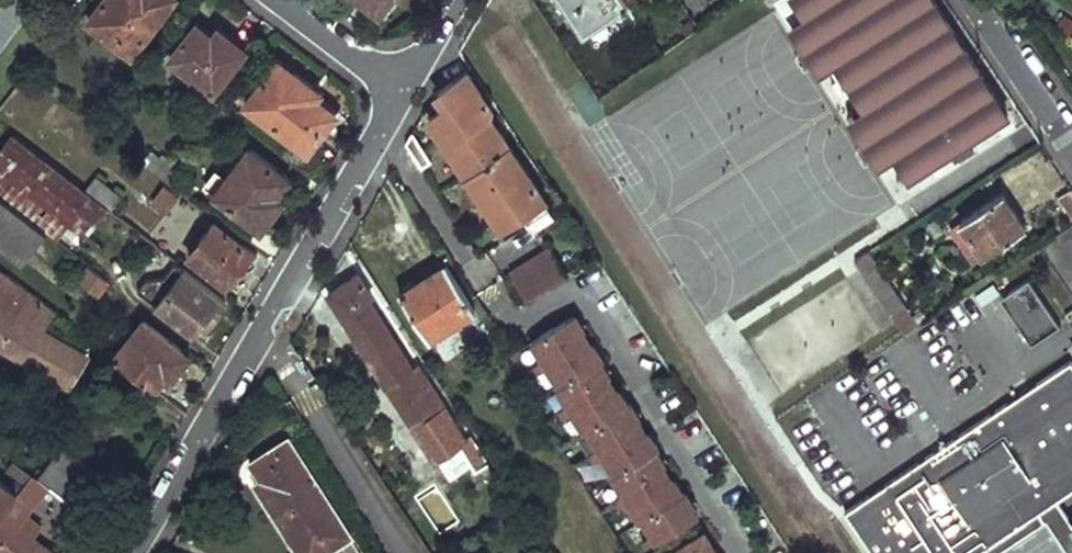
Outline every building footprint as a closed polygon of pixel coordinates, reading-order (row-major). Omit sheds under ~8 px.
[(0,2),(0,54),(25,15),(2,0),(1,0),(0,2)] [(89,20),(105,33),(109,28),(136,47),(172,0),(104,0),(89,20)] [(381,10),(388,0),(367,0),(381,10)] [(587,31),(631,1),(631,0),(565,0),(587,31)] [(812,13),(797,22),(828,68),(841,60),(869,104),(856,113),(888,162),(900,153),(916,177),(1013,113),(939,0),(803,0),(812,13)] [(194,84),(210,95),(244,49),(227,36),(220,43),(195,24),(171,57),(198,78),(194,84)] [(277,62),(245,105),(305,150),(332,114),(314,99),(318,93),(277,62)] [(450,106),(433,118),(504,224),(525,210),(535,225),(555,211),(492,113),(492,107),(470,73),(442,93),(450,106)] [(109,282),(143,237),(133,228),(111,212),(84,191),(12,136),(0,151),(0,198),(44,232),(88,266),(109,282)] [(196,142),(190,150),(198,156),(204,149),(196,142)] [(246,151),(213,195),(259,230),(293,185),(246,151)] [(167,182),(175,171),(150,152),(142,162),(167,182)] [(167,182),(188,198),(196,187),(175,171),(167,182)] [(84,191),(111,212),(121,198),(96,179),(84,191)] [(165,186),(153,202),(166,212),(178,196),(165,186)] [(1060,195),(1071,212),(1071,188),(1060,195)] [(1004,191),(962,219),(985,253),(1027,224),(1004,191)] [(21,262),(44,232),(0,198),(0,246),(21,262)] [(213,224),(189,256),(232,288),(255,257),(213,224)] [(505,265),(521,300),(566,280),(550,245),(505,265)] [(875,250),(860,260),(906,333),(920,325),(875,250)] [(146,281),(139,289),(201,337),(225,305),(169,261),(151,283),(146,281)] [(449,262),(402,292),(430,338),(477,308),(449,262)] [(109,282),(88,266),(79,279),(98,294),(109,282)] [(1,269),(0,272),(0,341),(66,383),(84,352),(44,328),(53,309),(1,269)] [(361,272),(331,291),(437,459),(463,444),(467,451),(472,448),(419,362),(414,365),(371,296),(375,294),(361,272)] [(1027,279),(999,295),(1029,345),(1057,328),(1027,279)] [(529,340),(639,551),(692,523),(582,312),(529,340)] [(113,356),(159,391),(188,355),(142,320),(113,356)] [(847,508),(876,552),(975,552),(1071,489),(1071,359),(847,508)] [(291,435),(253,461),(264,477),(257,482),(290,534),(335,505),(291,435)] [(38,475),(86,512),(110,481),(62,444),(38,475)] [(1041,513),(1068,552),(1071,552),(1071,492),(1041,513)] [(0,513),(0,552),(55,552),(31,534),(33,531),(17,519),(28,503),(16,493),(7,504),(0,513)] [(711,531),(663,552),(721,552),(711,531)]
